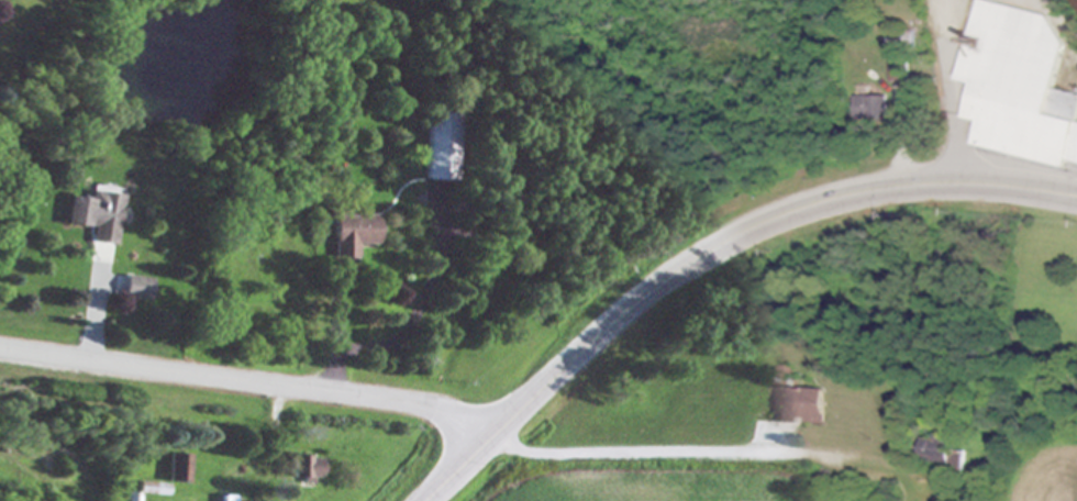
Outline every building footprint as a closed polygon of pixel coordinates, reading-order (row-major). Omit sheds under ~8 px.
[(1069,166),(1069,167),(1076,168),(1076,94),(1053,90),(1066,17),(977,1),(963,81),(974,83),(967,119),(980,122),(975,149),(1069,166)] [(857,121),(889,120),(889,96),(857,97),(857,121)] [(457,182),(460,114),(429,113),(427,181),(457,182)] [(65,224),(94,228),(92,243),(116,246),(122,195),(91,191),(90,199),(68,197),(65,224)] [(376,245),(376,215),(333,215),(333,259),(355,259),(355,245),(376,245)] [(154,280),(127,276),(124,298),(150,302),(154,280)] [(776,422),(808,423),(808,425),(827,425),(829,390),(778,388),(776,422)] [(953,464),(954,442),(925,440),(924,462),(953,464)] [(190,455),(170,454),(169,483),(189,483),(190,455)] [(303,482),(320,483),(321,458),(292,456),(291,478),(304,479),(303,482)]
